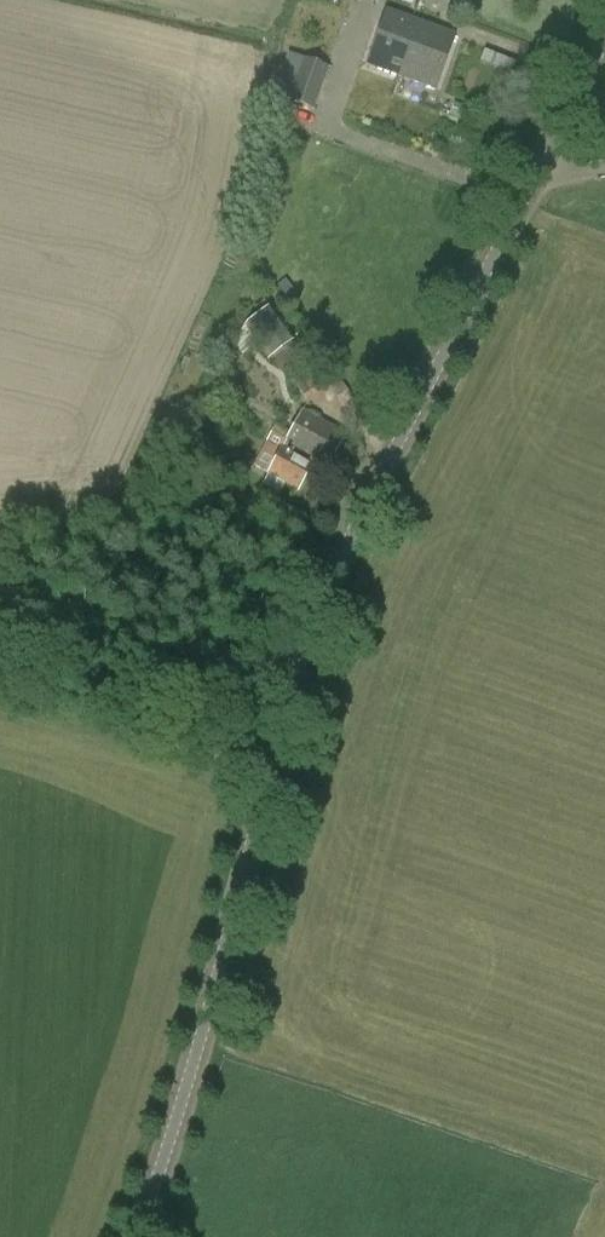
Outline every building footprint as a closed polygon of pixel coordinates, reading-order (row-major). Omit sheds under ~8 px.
[(365,65),(400,78),(411,49),(403,45),(412,21),(386,11),(365,65)] [(455,36),(412,21),(403,45),(411,49),(400,78),(434,91),(455,36)] [(288,102),(314,110),(328,68),(302,59),(288,102)] [(305,351),(296,339),(272,306),(243,327),(268,360),(274,356),(283,368),(305,351)] [(290,375),(307,404),(332,390),(315,361),(290,375)] [(303,411),(292,431),(276,422),(252,467),(298,492),(311,468),(323,474),(345,434),(303,411)]
